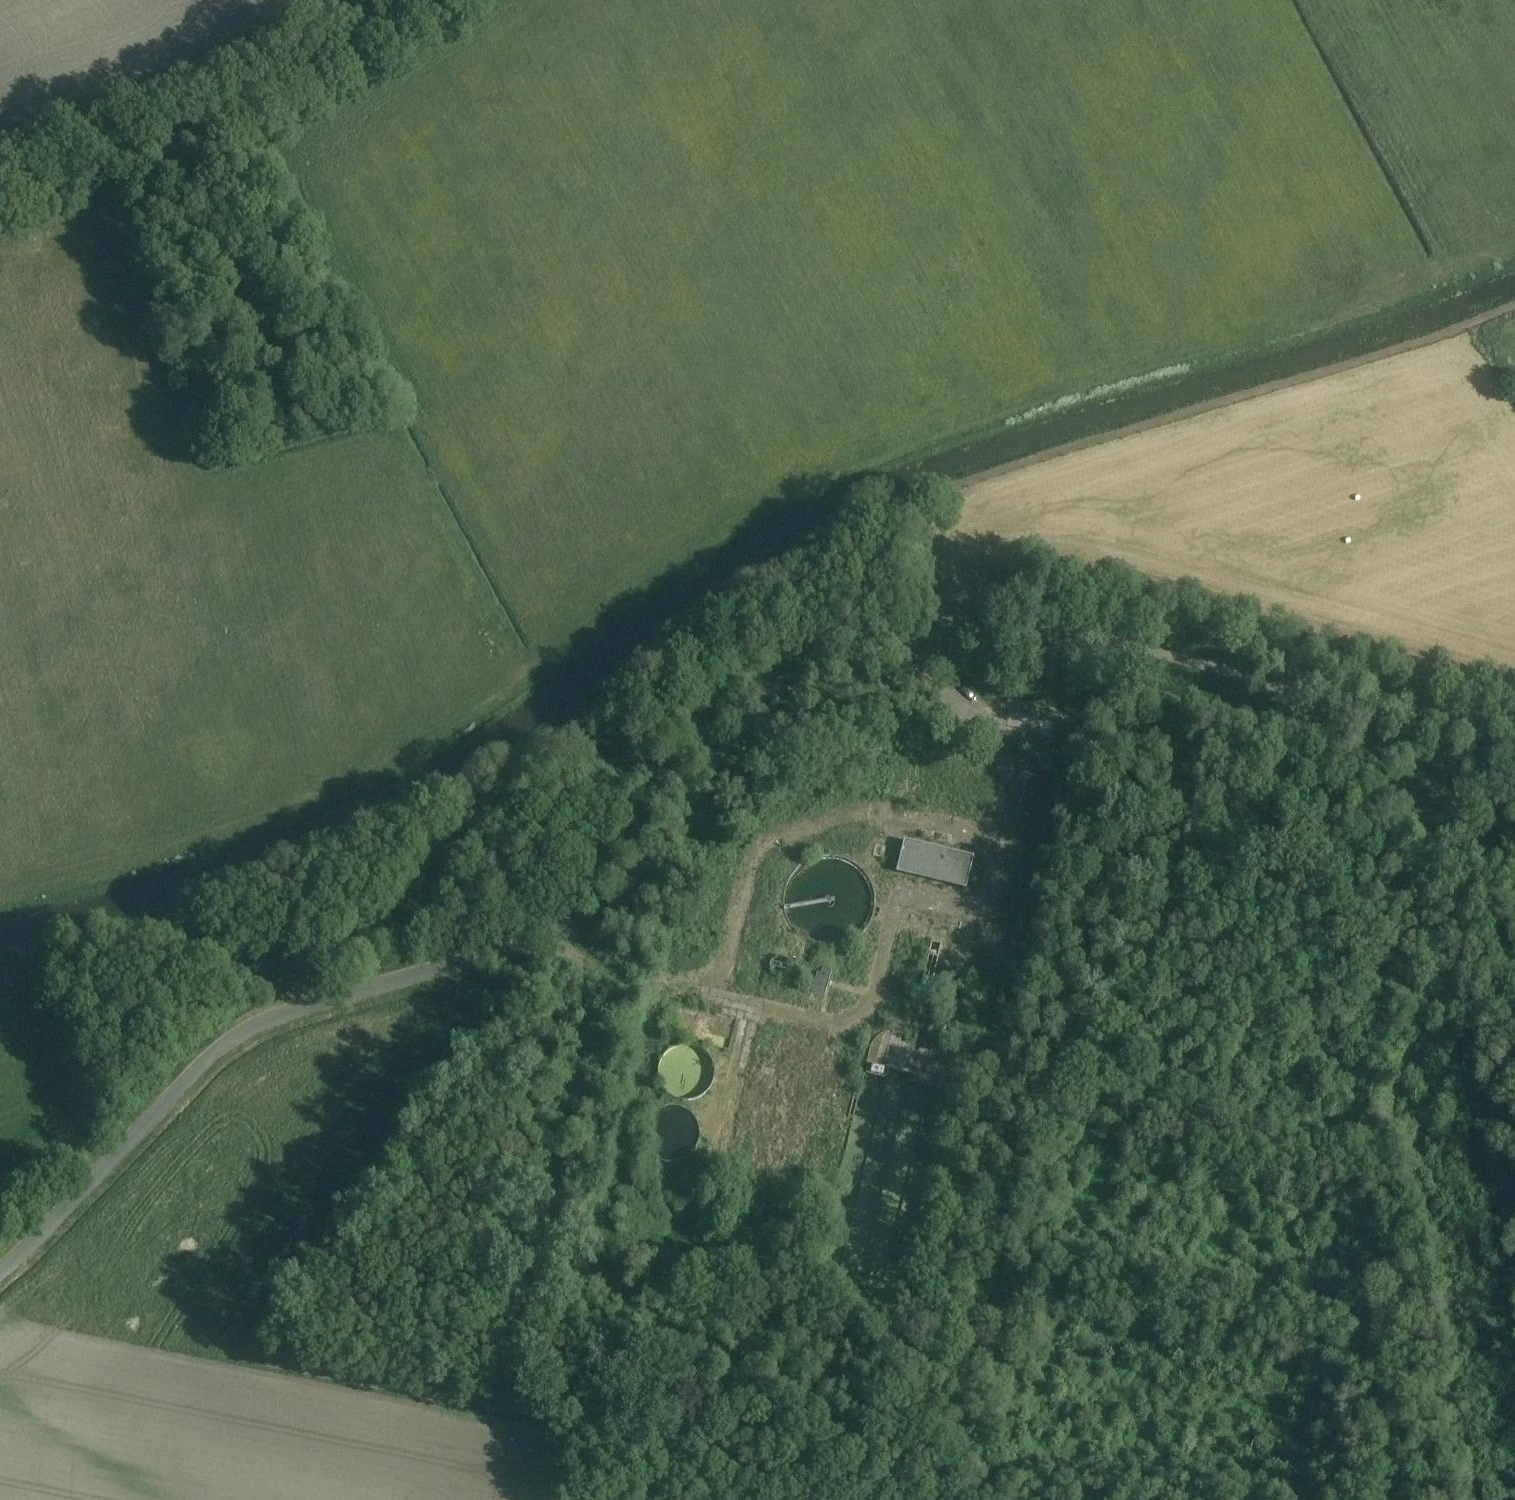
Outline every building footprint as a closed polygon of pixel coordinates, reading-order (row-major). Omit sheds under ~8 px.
[(1021,717),(1024,742),(1043,739),(1040,715),(1021,717)] [(964,888),(971,859),(905,844),(898,873),(964,888)] [(940,952),(942,944),(932,942),(930,950),(940,952)] [(825,996),(830,971),(817,968),(811,993),(825,996)] [(659,1070),(659,1074),(659,1078),(660,1082),(662,1086),(664,1090),(667,1093),(670,1096),(673,1099),(677,1101),(681,1102),(685,1102),(690,1102),(694,1102),(698,1101),(702,1099),(705,1096),(709,1093),(711,1090),(713,1086),(715,1082),(716,1078),(716,1074),(716,1070),(715,1065),(713,1061),(711,1058),(709,1054),(705,1052),(702,1049),(698,1047),(694,1046),(690,1045),(685,1045),(681,1046),(677,1047),(673,1049),(670,1051),(667,1054),(664,1058),(662,1061),(660,1065),(659,1070)] [(644,1131),(644,1135),(644,1139),(645,1143),(646,1147),(648,1150),(651,1154),(654,1157),(657,1159),(660,1161),(664,1163),(668,1163),(672,1164),(676,1163),(680,1163),(684,1161),(688,1159),(691,1157),(694,1154),(697,1150),(699,1147),(700,1143),(701,1139),(701,1135),(701,1131),(700,1127),(699,1123),(697,1119),(694,1116),(691,1113),(688,1111),(684,1109),(680,1107),(676,1107),(672,1106),(668,1107),(664,1107),(660,1109),(657,1111),(654,1113),(651,1116),(648,1119),(646,1123),(645,1127),(644,1131)]
